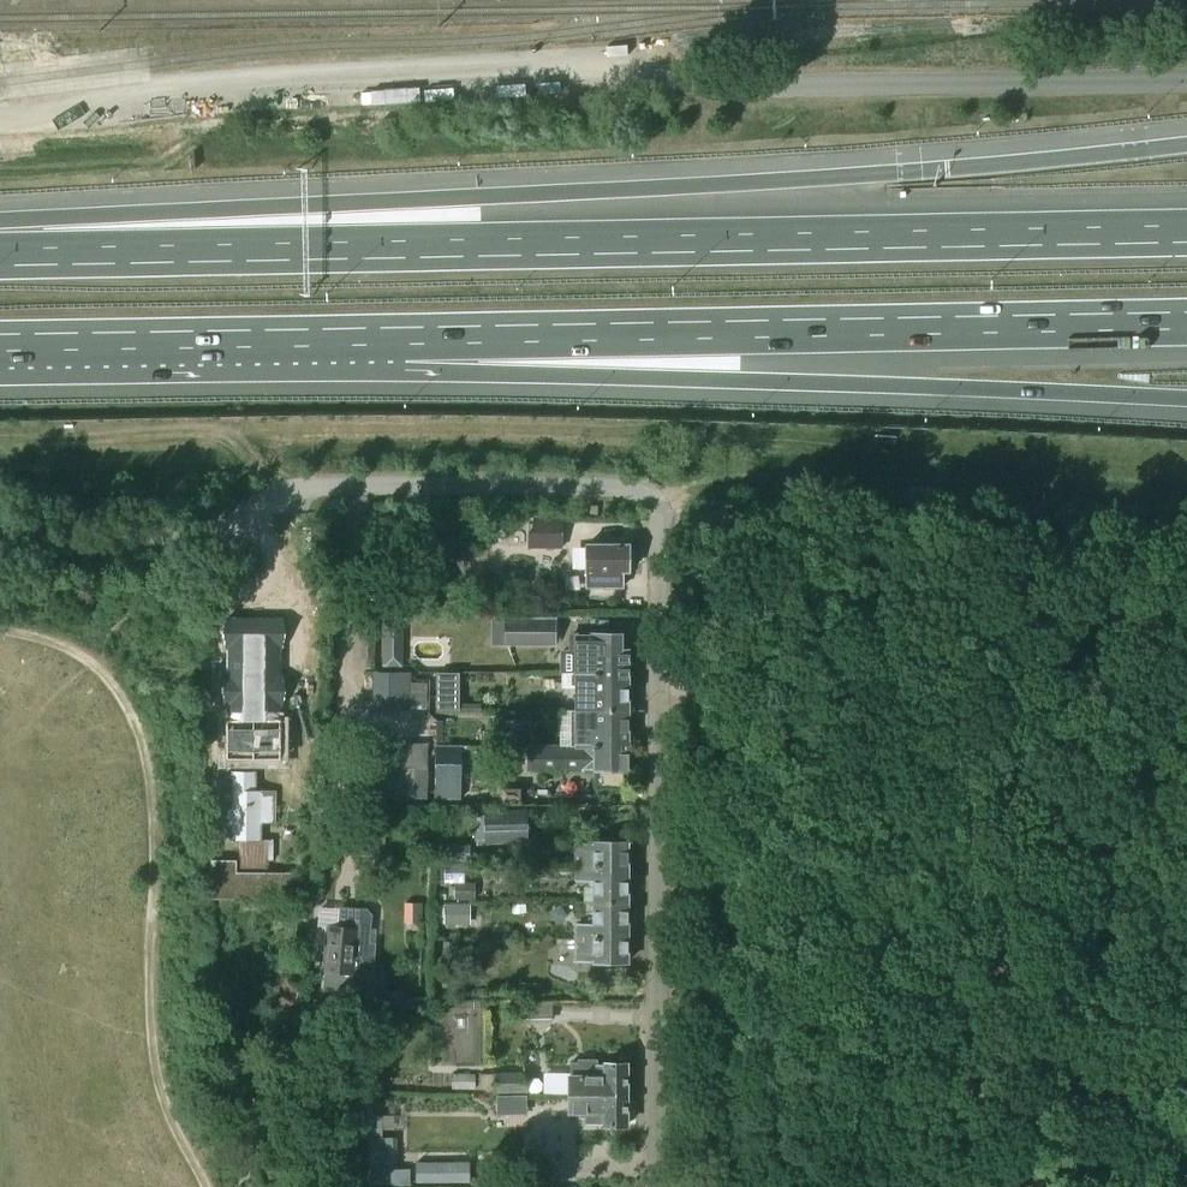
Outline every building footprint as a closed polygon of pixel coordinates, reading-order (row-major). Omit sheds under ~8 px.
[(528,534),(528,549),(557,549),(557,535),(528,534)] [(587,587),(622,587),(622,573),(628,573),(628,547),(587,547),(587,587)] [(554,621),(506,621),(506,644),(554,644),(554,621)] [(277,622),(226,622),(227,810),(227,825),(232,825),(279,825),(277,622)] [(402,624),(382,624),(382,640),(402,640),(402,624)] [(376,660),(376,626),(360,626),(360,660),(376,660)] [(584,637),(570,638),(570,672),(576,672),(605,672),(605,679),(617,679),(616,682),(628,682),(628,652),(621,652),(621,636),(584,636),(584,637)] [(605,679),(605,672),(576,672),(576,710),(628,710),(628,682),(616,682),(617,679),(605,679)] [(411,711),(411,673),(373,673),(373,711),(411,711)] [(437,710),(452,711),(452,697),(437,697),(437,710)] [(628,710),(576,710),(576,747),(576,748),(598,748),(598,741),(628,740),(628,710)] [(484,732),(483,747),(501,748),(501,734),(501,732),(484,732)] [(501,748),(515,748),(526,748),(527,732),(501,732),(501,734),(501,748)] [(622,770),(628,770),(628,740),(598,741),(598,748),(576,748),(576,747),(528,747),(528,771),(578,771),(578,768),(594,768),(594,770),(598,770),(598,788),(622,788),(622,770)] [(435,764),(435,795),(457,795),(457,773),(461,773),(461,764),(462,748),(436,748),(436,764),(435,764)] [(515,762),(515,748),(501,748),(501,762),(515,762)] [(375,751),(375,768),(395,768),(395,751),(375,751)] [(525,813),(484,815),(485,844),(526,842),(525,813)] [(361,832),(361,845),(377,845),(378,832),(361,832)] [(469,863),(469,845),(446,844),(446,862),(469,863)] [(627,874),(627,844),(594,845),(594,846),(576,847),(576,868),(594,867),(594,875),(627,874)] [(475,901),(475,884),(465,884),(465,867),(445,866),(445,884),(455,884),(455,901),(475,901)] [(594,875),(594,867),(576,868),(576,880),(594,880),(593,903),(627,903),(627,874),(594,875)] [(513,868),(499,868),(499,881),(513,881),(513,868)] [(627,933),(627,903),(593,903),(593,927),(576,927),(576,940),(593,940),(593,938),(600,938),(600,933),(627,933)] [(471,927),(471,905),(444,904),(444,906),(438,906),(438,924),(444,924),(444,926),(471,927)] [(323,974),(322,990),(352,992),(353,976),(366,977),(373,978),(376,944),(369,944),(372,915),(367,910),(342,908),(340,907),(339,927),(326,927),(323,974)] [(627,963),(627,933),(600,933),(600,938),(593,938),(593,940),(576,940),(576,960),(593,960),(593,962),(627,963)] [(366,977),(364,1000),(381,1001),(383,978),(373,978),(366,977)] [(596,1065),(596,1060),(577,1060),(577,1063),(570,1063),(570,1095),(627,1095),(627,1065),(596,1065)] [(528,1095),(528,1073),(494,1074),(494,1075),(479,1076),(479,1093),(495,1093),(495,1096),(528,1095)] [(475,1091),(475,1075),(453,1075),(452,1090),(475,1091)] [(627,1126),(627,1095),(570,1095),(570,1113),(580,1113),(580,1119),(586,1119),(585,1125),(604,1125),(604,1126),(627,1126)] [(498,1119),(528,1118),(527,1097),(497,1098),(498,1119)] [(337,1101),(337,1116),(373,1116),(373,1101),(337,1101)] [(416,1164),(416,1183),(469,1183),(469,1164),(416,1164)] [(414,1169),(397,1169),(397,1184),(414,1184),(414,1169)]
